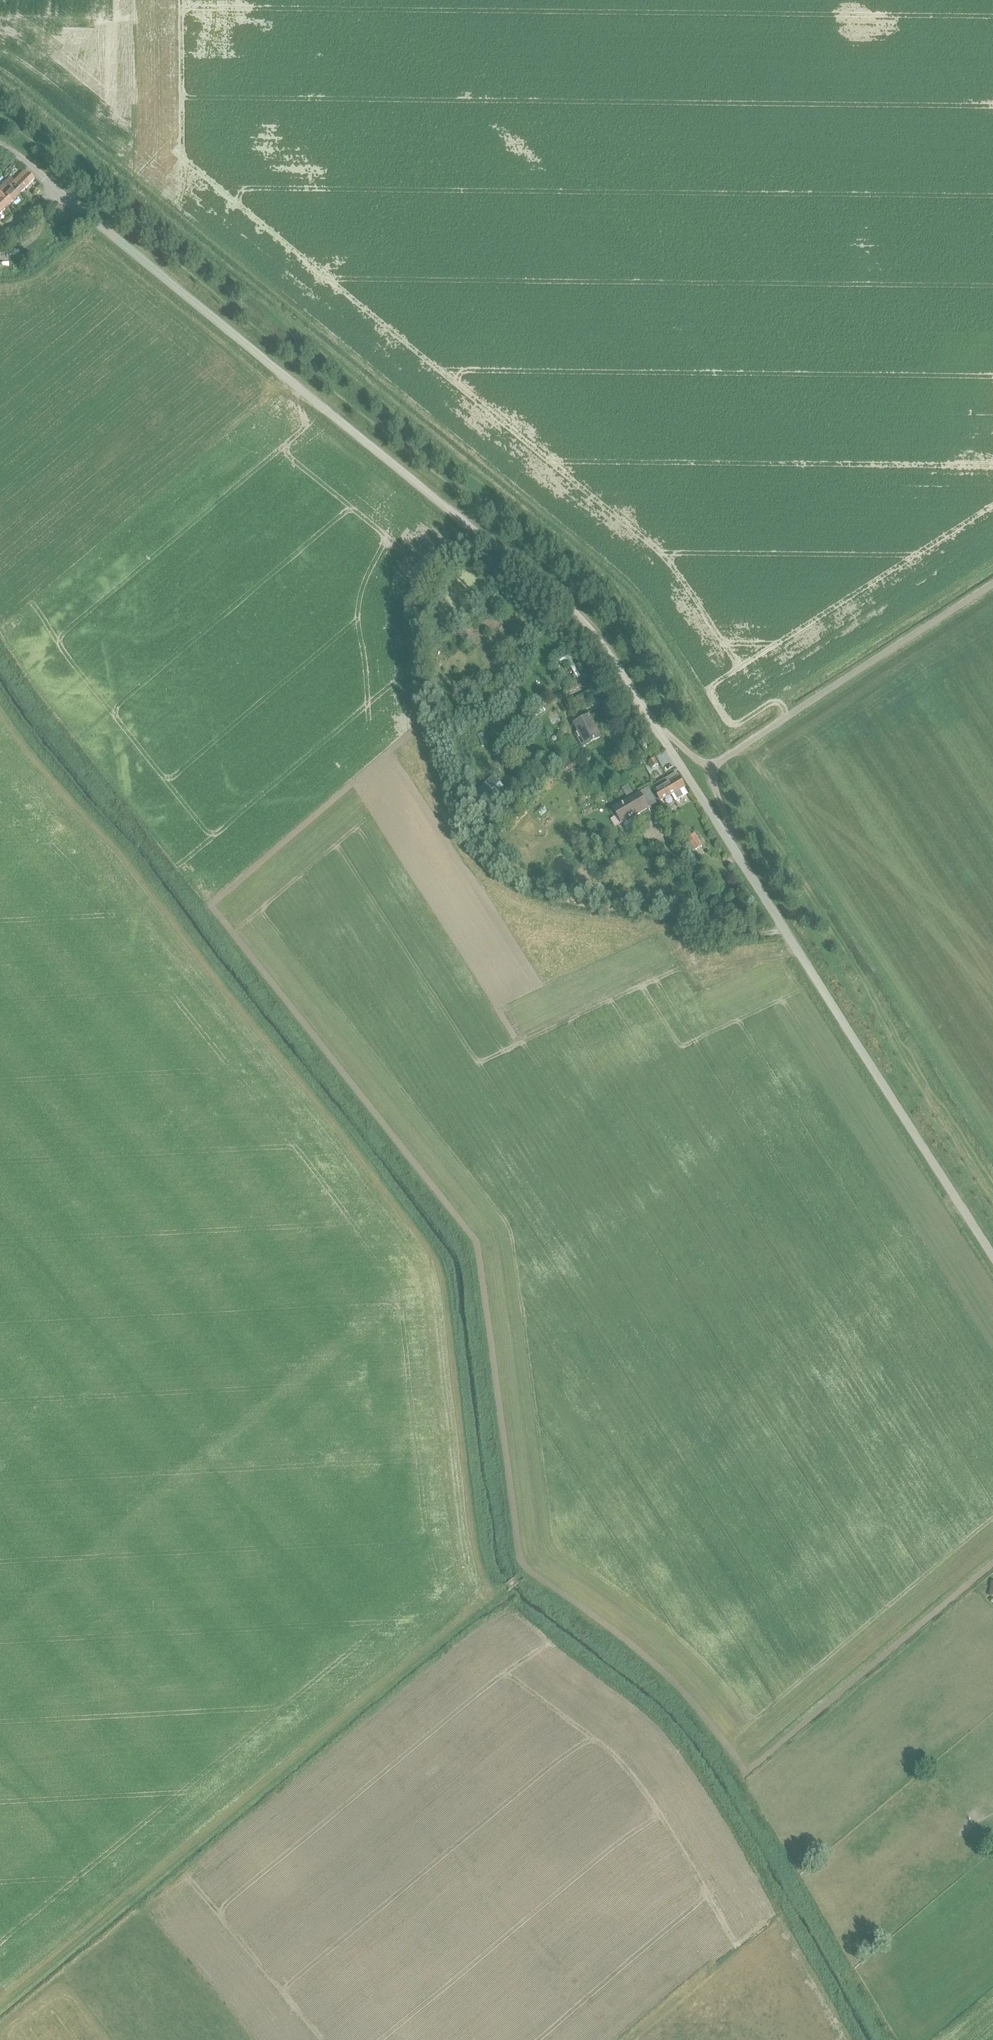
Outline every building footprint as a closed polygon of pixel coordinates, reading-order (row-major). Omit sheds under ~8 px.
[(25,170),(14,182),(12,184),(21,193),(35,180),(25,170)] [(14,182),(11,178),(1,188),(1,187),(0,187),(0,192),(11,203),(21,193),(12,184),(14,182)] [(0,192),(0,200),(1,201),(0,201),(0,214),(11,203),(0,192)] [(16,267),(18,273),(25,270),(23,264),(16,267)] [(567,666),(575,679),(580,675),(571,663),(567,666)] [(580,693),(580,703),(592,702),(591,692),(580,693)] [(575,725),(586,746),(601,739),(589,717),(575,725)] [(564,733),(556,736),(560,744),(567,741),(564,733)] [(648,763),(652,769),(658,766),(654,759),(648,763)] [(676,773),(653,787),(661,801),(671,795),(675,802),(688,794),(684,788),(684,787),(676,773)] [(612,809),(621,824),(658,803),(649,788),(635,796),(629,786),(626,787),(622,789),(628,800),(612,809)] [(544,805),(538,811),(544,817),(550,810),(544,805)] [(688,838),(691,842),(684,846),(689,854),(691,853),(694,859),(701,856),(697,849),(702,847),(694,834),(688,838)]
